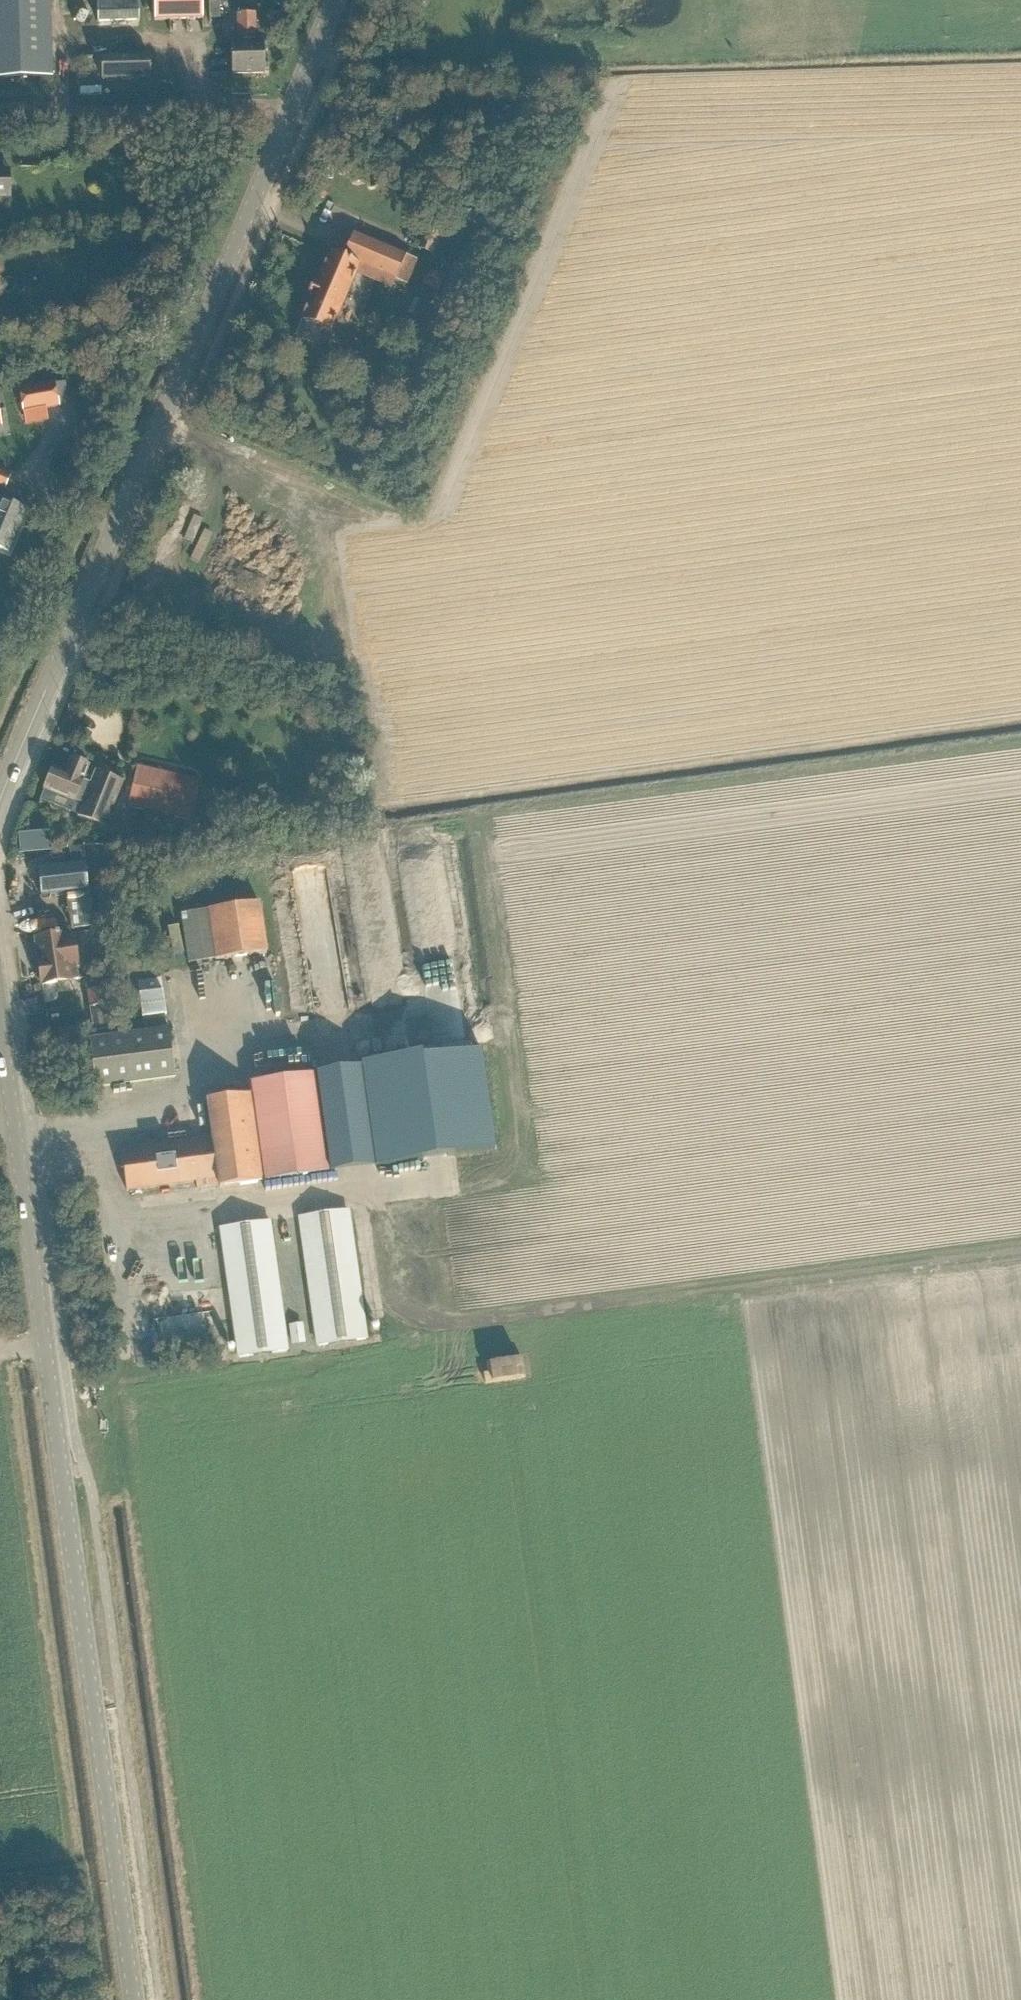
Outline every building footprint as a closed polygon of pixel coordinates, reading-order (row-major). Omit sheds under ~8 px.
[(97,22),(138,20),(138,0),(96,0),(97,22)] [(154,21),(203,19),(202,0),(154,0),(154,21)] [(209,18),(219,18),(218,0),(208,0),(209,18)] [(236,42),(230,42),(232,76),(264,75),(263,41),(257,41),(256,13),(236,13),(236,42)] [(150,53),(101,54),(102,80),(151,79),(150,53)] [(161,82),(147,83),(147,94),(161,94),(161,82)] [(463,207),(459,219),(470,222),(474,210),(463,207)] [(427,208),(421,221),(427,224),(433,211),(427,208)] [(355,233),(345,257),(358,263),(395,278),(405,254),(355,233)] [(312,296),(303,318),(330,330),(358,263),(345,257),(331,252),(318,283),(315,281),(309,295),(312,296)] [(55,382),(20,388),(24,413),(60,406),(55,382)] [(6,488),(10,476),(0,472),(0,485),(6,488)] [(8,551),(14,536),(24,510),(25,511),(25,510),(0,499),(0,548),(8,551)] [(83,804),(91,784),(82,781),(89,766),(69,757),(63,773),(51,768),(43,788),(83,804)] [(200,781),(179,776),(160,771),(139,767),(129,807),(151,812),(170,816),(191,821),(200,781)] [(97,771),(91,784),(83,804),(78,816),(105,827),(123,781),(97,771)] [(50,831),(19,834),(20,854),(51,851),(50,831)] [(85,864),(38,869),(41,896),(88,891),(85,867),(85,864)] [(259,902),(209,909),(216,960),(267,952),(266,945),(268,945),(267,943),(265,944),(264,936),(266,935),(266,934),(264,934),(262,920),(264,919),(264,918),(262,918),(260,910),(262,909),(262,908),(260,908),(259,902)] [(95,932),(79,934),(80,944),(83,965),(85,975),(101,973),(95,932)] [(55,935),(34,938),(41,986),(79,981),(77,965),(79,964),(75,938),(67,939),(66,933),(59,934),(58,933),(55,933),(55,935)] [(105,989),(88,991),(93,1031),(110,1029),(105,989)] [(169,1028),(90,1040),(97,1087),(176,1075),(169,1028)] [(422,1058),(362,1066),(376,1166),(495,1149),(481,1049),(422,1058)] [(212,1138),(122,1150),(128,1191),(196,1182),(197,1188),(220,1185),(220,1188),(263,1183),(326,1173),(313,1074),(250,1082),(251,1094),(207,1100),(212,1138)] [(348,1210),(300,1217),(318,1346),(366,1340),(348,1210)] [(269,1221),(221,1228),(239,1357),(287,1351),(269,1221)]
